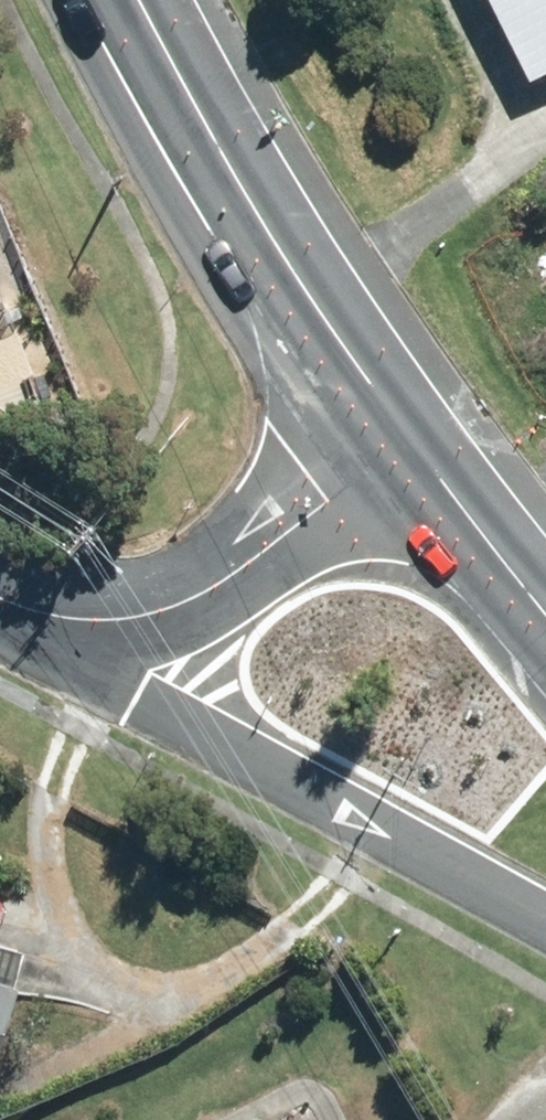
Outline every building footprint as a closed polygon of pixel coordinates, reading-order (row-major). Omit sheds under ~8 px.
[(543,92),(545,91),(545,0),(499,0),(543,92)] [(3,1069),(26,985),(19,983),(27,953),(0,945),(0,1068),(3,1069)]
